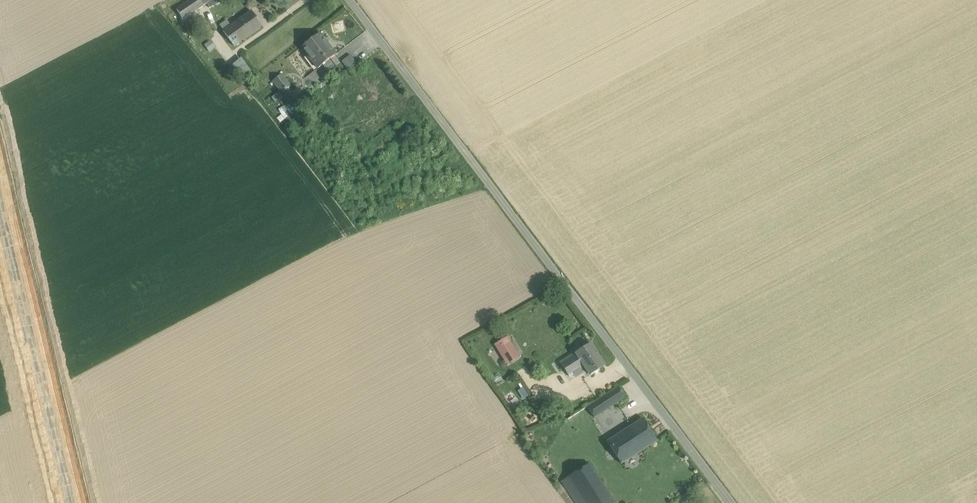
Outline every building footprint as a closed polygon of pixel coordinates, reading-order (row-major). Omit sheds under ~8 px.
[(177,9),(183,19),(207,3),(209,8),(224,1),(224,0),(212,0),(210,1),(210,0),(191,0),(177,9)] [(251,11),(230,26),(241,41),(262,26),(251,11)] [(230,26),(227,22),(224,25),(226,29),(223,31),(234,46),(241,41),(230,26)] [(336,54),(320,33),(301,47),(318,69),(336,54)] [(204,43),(208,51),(215,47),(212,39),(204,43)] [(350,55),(342,61),(349,70),(357,64),(350,55)] [(242,79),(251,72),(241,59),(232,67),(242,79)] [(291,86),(282,74),(273,81),(282,93),(291,86)] [(279,92),(272,98),(275,102),(283,97),(279,92)] [(288,101),(277,109),(284,118),(295,109),(288,101)] [(508,336),(495,344),(507,363),(520,355),(508,336)] [(605,366),(590,343),(576,353),(584,366),(590,375),(605,366)] [(576,353),(561,363),(570,376),(584,366),(576,353)] [(618,386),(587,406),(594,417),(626,397),(618,386)] [(643,418),(607,441),(621,464),(657,441),(643,418)] [(589,464),(561,481),(576,502),(614,502),(615,502),(589,464)]
